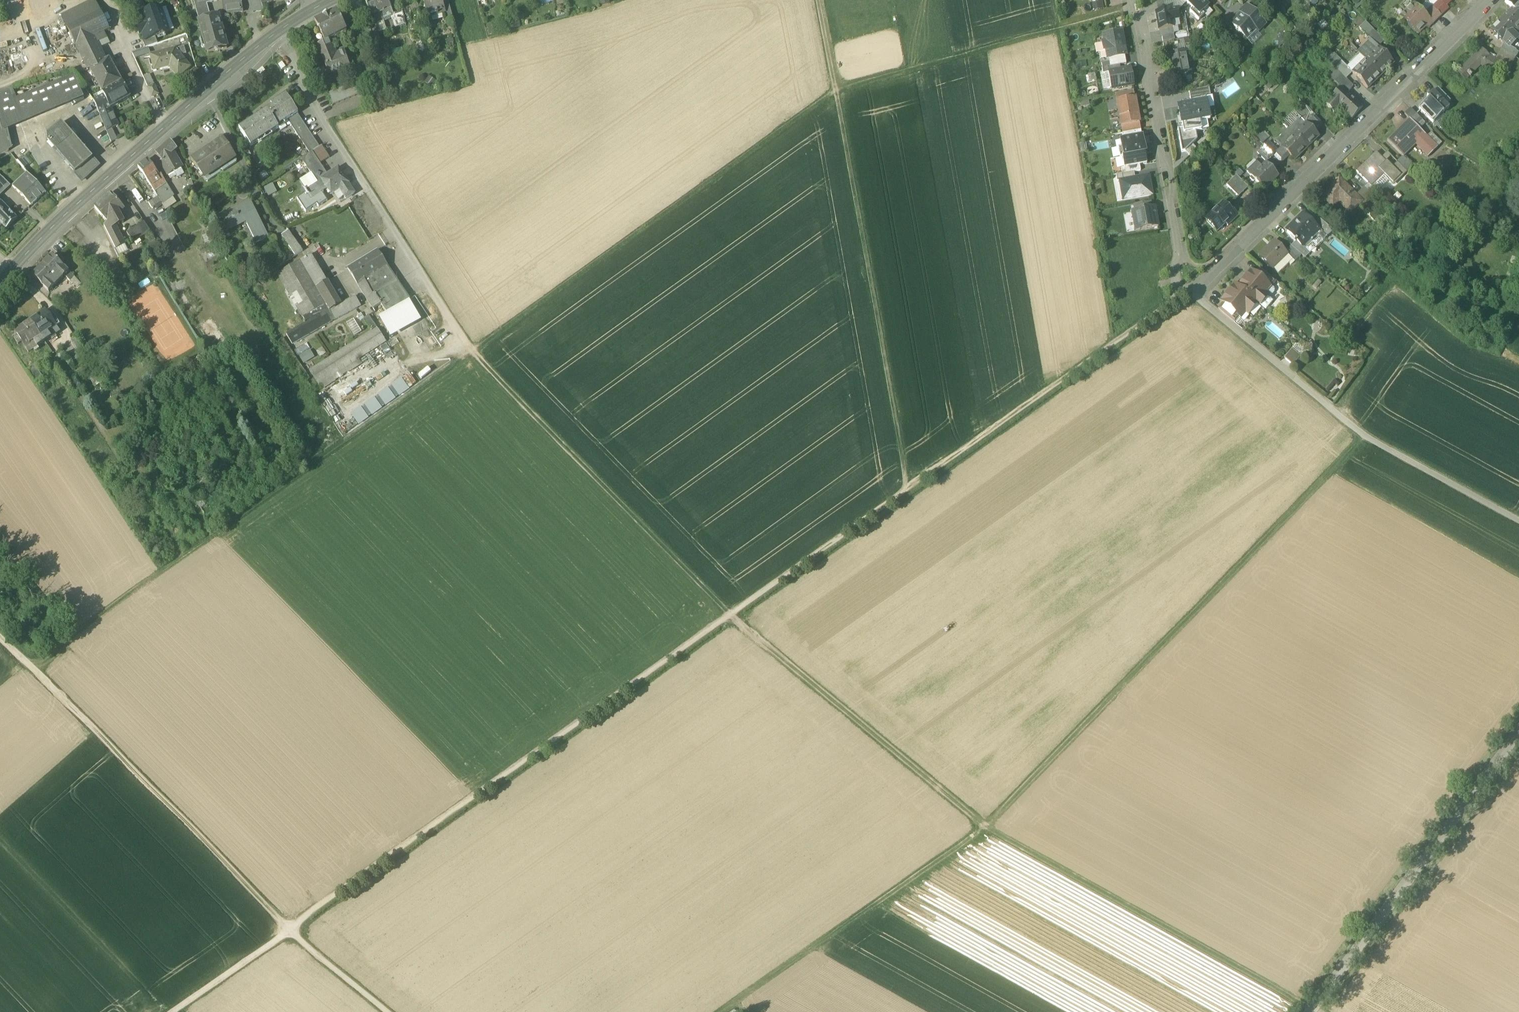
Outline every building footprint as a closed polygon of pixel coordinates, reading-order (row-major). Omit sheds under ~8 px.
[(134,10),(144,6),(142,0),(141,0),(130,4),(132,11),(134,10)] [(200,22),(211,19),(207,4),(221,0),(194,0),(200,22)] [(225,14),(243,11),(241,0),(239,0),(223,2),(225,14)] [(253,12),(264,11),(262,4),(260,0),(249,0),(253,12)] [(370,12),(377,9),(389,4),(388,0),(365,0),(370,12)] [(436,16),(445,14),(442,1),(441,0),(423,0),(424,6),(426,5),(429,16),(435,14),(436,16)] [(446,21),(453,19),(447,0),(445,0),(442,1),(445,14),(446,21)] [(1103,0),(1092,2),(1093,10),(1104,9),(1103,0)] [(1192,9),(1199,16),(1203,13),(1208,7),(1201,0),(1184,0),(1192,9)] [(1414,4),(1413,5),(1408,0),(1407,0),(1400,7),(1405,13),(1400,18),(1417,35),(1425,27),(1426,29),(1429,29),(1434,24),(1424,14),(1414,4)] [(1505,2),(1512,8),(1517,12),(1518,10),(1518,0),(1507,0),(1505,2)] [(1446,8),(1440,2),(1433,8),(1441,17),(1449,10),(1446,7),(1446,8)] [(389,4),(377,9),(381,20),(382,19),(392,16),(394,15),(389,4)] [(63,19),(67,28),(96,13),(92,5),(63,19)] [(420,11),(418,5),(404,9),(406,15),(420,11)] [(134,10),(137,18),(147,14),(144,6),(134,10)] [(1265,25),(1247,6),(1240,13),(1242,15),(1233,25),(1247,39),(1253,32),(1255,34),(1258,31),(1265,25)] [(166,7),(161,9),(169,33),(174,31),(166,7)] [(1170,10),(1165,11),(1165,7),(1158,8),(1159,12),(1156,13),(1159,30),(1161,30),(1172,28),(1173,28),(1172,28),(1170,24),(1170,20),(1179,19),(1178,9),(1170,10)] [(1433,8),(1432,7),(1424,14),(1434,24),(1441,17),(1433,8)] [(1501,20),(1514,33),(1518,28),(1518,14),(1517,12),(1512,8),(1501,20)] [(145,41),(155,38),(169,33),(161,9),(147,14),(137,18),(139,25),(137,26),(141,34),(142,34),(145,41)] [(377,22),(381,20),(377,9),(370,12),(374,23),(377,22)] [(1192,9),(1190,12),(1199,21),(1205,15),(1203,13),(1199,16),(1192,9)] [(67,28),(76,46),(95,37),(104,32),(110,29),(101,11),(96,13),(67,28)] [(315,23),(325,42),(325,43),(329,41),(331,40),(347,32),(337,12),(315,23)] [(392,16),(396,28),(404,25),(399,13),(394,15),(392,16)] [(199,22),(208,53),(227,48),(219,17),(211,19),(200,22),(199,22)] [(1229,28),(1219,18),(1211,26),(1221,36),(1229,28)] [(387,30),(382,19),(381,20),(377,22),(379,34),(387,30)] [(520,28),(519,20),(511,21),(511,29),(520,28)] [(1514,33),(1501,20),(1490,30),(1503,44),(1514,33)] [(1366,22),(1358,29),(1366,38),(1374,31),(1366,22)] [(495,35),(492,24),(486,26),(489,37),(495,35)] [(357,33),(361,41),(373,37),(370,26),(357,33)] [(1172,28),(1161,30),(1163,37),(1173,35),(1172,28)] [(1383,40),(1374,31),(1366,38),(1370,42),(1376,47),(1383,40)] [(104,32),(95,37),(98,43),(107,39),(104,32)] [(1126,56),(1121,34),(1105,37),(1106,43),(1103,44),(1104,52),(1107,52),(1108,59),(1109,59),(1125,56),(1126,56)] [(101,49),(98,43),(95,37),(76,46),(88,71),(90,70),(107,62),(101,49)] [(1194,37),(1184,39),(1185,46),(1195,44),(1194,37)] [(143,41),(145,48),(149,47),(158,44),(155,38),(145,41),(143,41)] [(109,44),(107,39),(98,43),(101,49),(109,44)] [(331,40),(329,41),(336,58),(345,55),(344,52),(343,51),(340,52),(340,53),(337,54),(331,40)] [(345,55),(336,58),(329,41),(325,43),(325,42),(317,46),(329,75),(350,66),(345,55)] [(1370,42),(1360,52),(1367,59),(1377,49),(1376,47),(1370,42)] [(1195,44),(1185,46),(1186,52),(1187,52),(1187,53),(1200,50),(1199,43),(1195,44)] [(1516,50),(1503,44),(1500,49),(1513,56),(1516,50)] [(191,46),(175,50),(180,56),(193,54),(191,46)] [(1489,57),(1479,47),(1473,53),(1476,55),(1462,69),(1469,77),(1481,64),(1488,58),(1489,57)] [(145,48),(138,51),(141,56),(147,54),(145,48)] [(1367,59),(1365,60),(1381,76),(1394,64),(1378,48),(1377,49),(1367,59)] [(1513,56),(1500,49),(1496,58),(1494,61),(1499,64),(1499,65),(1506,69),(1513,56)] [(190,68),(180,56),(175,50),(151,55),(154,71),(169,68),(178,78),(190,68)] [(1186,52),(1167,56),(1169,62),(1171,62),(1174,79),(1192,76),(1187,53),(1187,52),(1186,52)] [(1120,65),(1126,64),(1125,56),(1109,59),(1111,67),(1120,65)] [(1489,57),(1488,58),(1481,64),(1495,72),(1499,65),(1499,64),(1494,61),(1489,57)] [(90,70),(103,93),(122,82),(110,60),(107,62),(90,70)] [(1365,60),(1352,73),(1367,89),(1381,76),(1365,60)] [(1351,71),(1342,62),(1335,68),(1341,75),(1344,78),(1351,71)] [(1111,67),(1102,68),(1103,74),(1109,73),(1121,71),(1120,65),(1111,67)] [(1121,71),(1109,73),(1111,89),(1134,85),(1131,69),(1121,71)] [(9,151),(4,129),(83,96),(74,75),(16,100),(12,89),(0,92),(0,155),(9,151)] [(1344,78),(1341,75),(1334,82),(1340,88),(1341,87),(1347,93),(1353,87),(1344,78)] [(149,88),(153,97),(159,94),(154,85),(150,76),(144,79),(149,88)] [(103,93),(104,96),(112,108),(130,97),(122,82),(103,93)] [(328,94),(333,105),(361,94),(356,83),(328,94)] [(1347,93),(1341,87),(1340,88),(1324,105),(1333,114),(1339,108),(1351,120),(1362,108),(1347,93)] [(1209,88),(1189,92),(1190,98),(1191,104),(1203,102),(1202,99),(1211,97),(1209,88)] [(1450,101),(1438,88),(1434,92),(1446,105),(1450,101)] [(1134,91),(1115,94),(1117,101),(1135,98),(1134,91)] [(1434,92),(1433,92),(1427,98),(1428,100),(1419,109),(1433,123),(1442,114),(1443,114),(1449,108),(1446,105),(1434,92)] [(287,128),(284,123),(288,120),(298,114),(286,95),(271,105),(272,107),(239,129),(251,147),(279,129),(281,132),(287,128)] [(119,126),(112,108),(104,96),(94,102),(107,131),(112,129),(119,126)] [(1135,98),(1117,101),(1121,127),(1140,123),(1135,98)] [(1182,126),(1200,122),(1210,120),(1207,102),(1191,104),(1178,107),(1182,126)] [(1425,123),(1410,109),(1405,114),(1409,119),(1410,119),(1419,129),(1425,123)] [(288,120),(310,154),(312,152),(320,147),(298,114),(288,120)] [(1409,119),(1387,141),(1401,155),(1416,141),(1426,152),(1424,153),(1428,157),(1437,148),(1425,136),(1425,135),(1419,129),(1410,119),(1409,119)] [(1200,122),(1182,126),(1182,129),(1183,134),(1195,132),(1201,131),(1200,122)] [(1140,123),(1121,127),(1123,134),(1141,130),(1140,123)] [(98,166),(92,159),(72,137),(61,124),(48,136),(48,143),(55,151),(75,174),(81,181),(98,166)] [(1306,124),(1294,136),(1307,149),(1319,137),(1306,124)] [(107,131),(111,142),(117,139),(112,129),(107,131)] [(1182,129),(1177,130),(1182,153),(1186,152),(1192,145),(1197,141),(1195,132),(1183,134),(1182,129)] [(1123,134),(1122,134),(1123,140),(1142,137),(1141,130),(1123,134)] [(1294,136),(1282,148),(1288,153),(1295,161),(1307,149),(1294,136)] [(1123,140),(1121,141),(1122,147),(1124,157),(1122,157),(1122,158),(1124,168),(1140,165),(1147,164),(1145,153),(1143,153),(1142,148),(1144,148),(1142,137),(1123,140)] [(206,182),(208,182),(220,174),(221,171),(223,172),(236,163),(237,161),(236,160),(237,159),(223,139),(192,160),(203,178),(205,182),(206,182)] [(160,162),(168,176),(169,175),(180,169),(181,169),(182,169),(174,152),(177,149),(171,141),(155,153),(162,161),(160,162)] [(1278,152),(1268,142),(1263,146),(1273,156),(1278,152)] [(1196,149),(1192,145),(1186,152),(1190,156),(1196,149)] [(322,146),(312,153),(320,164),(330,158),(322,146)] [(1273,156),(1263,146),(1259,151),(1269,161),(1273,156)] [(1278,152),(1283,158),(1288,153),(1282,148),(1278,152)] [(317,183),(323,193),(328,189),(322,179),(328,176),(320,164),(312,153),(312,152),(310,154),(302,159),(310,173),(317,183)] [(1376,152),(1356,171),(1368,184),(1372,188),(1384,175),(1393,184),(1401,176),(1393,167),(1387,161),(1386,162),(1376,152)] [(153,190),(155,192),(166,184),(167,184),(162,175),(159,176),(148,159),(138,167),(143,174),(141,175),(144,180),(146,179),(153,190)] [(1407,173),(1397,163),(1393,167),(1401,176),(1403,177),(1407,173)] [(1265,164),(1252,177),(1265,190),(1278,177),(1265,164)] [(1140,165),(1124,168),(1121,168),(1122,174),(1134,172),(1141,171),(1140,165)] [(184,174),(182,169),(181,169),(180,169),(169,175),(168,176),(171,180),(176,177),(177,178),(184,174)] [(338,169),(328,176),(322,179),(328,189),(332,194),(340,189),(345,197),(346,199),(355,194),(348,184),(338,169)] [(1122,174),(1116,176),(1117,181),(1119,181),(1135,178),(1134,172),(1122,174)] [(12,186),(31,206),(45,193),(31,178),(27,173),(12,186)] [(299,180),(306,190),(317,183),(310,173),(299,180)] [(1248,187),(1236,175),(1231,180),(1243,192),(1248,187)] [(1135,178),(1119,181),(1123,201),(1153,195),(1149,176),(1135,178)] [(11,186),(3,177),(2,178),(0,180),(0,196),(11,186)] [(1356,197),(1338,179),(1321,197),(1330,206),(1335,201),(1350,215),(1361,203),(1362,203),(1356,197)] [(1243,192),(1231,180),(1227,185),(1239,197),(1243,192)] [(323,193),(317,183),(306,190),(307,192),(312,200),(323,193)] [(166,184),(155,192),(153,190),(148,193),(152,200),(158,197),(161,202),(162,205),(172,197),(175,196),(166,184)] [(277,192),(273,184),(264,188),(268,196),(277,192)] [(1372,188),(1368,184),(1364,188),(1374,196),(1377,193),(1372,188)] [(1374,196),(1364,188),(1356,197),(1362,203),(1361,203),(1364,206),(1374,196)] [(340,189),(332,194),(337,202),(345,197),(340,189)] [(328,201),(323,193),(312,200),(307,192),(299,198),(308,212),(317,205),(319,207),(328,201)] [(123,223),(118,215),(124,209),(110,194),(95,207),(108,222),(109,223),(112,220),(115,226),(118,225),(118,226),(123,223)] [(152,208),(161,202),(158,197),(148,203),(152,208)] [(176,202),(172,197),(162,205),(165,211),(176,202)] [(245,221),(256,244),(269,237),(251,201),(221,216),(224,223),(227,221),(230,229),(245,221)] [(1,203),(0,204),(0,222),(3,225),(7,229),(17,219),(1,202),(1,203)] [(1151,202),(1134,205),(1135,211),(1152,208),(1151,202)] [(1222,203),(1212,214),(1214,215),(1208,221),(1217,231),(1228,220),(1231,222),(1238,215),(1233,210),(1231,212),(1222,203)] [(1135,211),(1132,212),(1136,231),(1158,227),(1155,208),(1152,208),(1135,211)] [(1303,213),(1297,219),(1298,221),(1287,232),(1296,242),(1301,247),(1302,247),(1309,240),(1319,230),(1320,230),(1318,229),(1310,220),(1303,213)] [(1324,223),(1315,215),(1310,220),(1318,229),(1324,223)] [(104,225),(116,249),(125,244),(115,226),(112,220),(109,223),(108,222),(104,225)] [(128,233),(135,243),(151,233),(144,222),(128,233)] [(1324,223),(1318,229),(1320,230),(1319,230),(1322,233),(1327,237),(1334,230),(1324,223)] [(282,235),(296,255),(303,251),(289,230),(282,235)] [(1319,230),(1309,240),(1312,243),(1322,233),(1319,230)] [(158,249),(154,241),(148,244),(152,252),(158,249)] [(1275,242),(1259,257),(1272,270),(1287,255),(1288,255),(1285,252),(1275,242)] [(1301,247),(1296,242),(1291,247),(1301,256),(1304,258),(1309,254),(1302,247),(1301,247)] [(129,252),(125,244),(116,249),(120,256),(129,252)] [(1301,256),(1291,247),(1285,252),(1288,255),(1287,255),(1295,263),(1301,256)] [(366,299),(373,309),(381,304),(365,281),(388,268),(387,267),(377,251),(348,269),(366,299)] [(64,267),(61,264),(56,259),(52,255),(40,267),(52,279),(58,274),(64,267)] [(311,255),(301,261),(278,274),(307,323),(287,335),(289,338),(288,339),(289,340),(287,341),(289,343),(291,342),(293,345),(335,320),(361,305),(355,296),(340,305),(327,282),(321,272),(311,255)] [(60,256),(56,259),(61,264),(65,260),(60,256)] [(57,284),(52,279),(40,267),(32,275),(49,292),(57,284)] [(64,267),(58,274),(62,278),(65,276),(69,272),(64,267)] [(381,304),(387,313),(408,301),(410,300),(388,268),(365,281),(381,304)] [(1276,281),(1260,268),(1255,274),(1267,284),(1268,283),(1272,287),(1276,281)] [(65,276),(70,281),(74,277),(69,272),(65,276)] [(1255,274),(1252,272),(1245,279),(1247,281),(1240,289),(1240,290),(1257,304),(1259,306),(1268,296),(1262,291),(1267,284),(1255,274)] [(57,284),(62,278),(58,274),(52,279),(57,284)] [(1237,287),(1230,296),(1228,294),(1222,302),(1224,304),(1237,315),(1242,308),(1249,314),(1257,304),(1240,290),(1240,289),(1237,287)] [(379,318),(391,339),(422,321),(408,301),(387,313),(379,318)] [(1237,315),(1224,304),(1218,310),(1234,323),(1239,318),(1236,315),(1237,315)] [(38,317),(30,322),(44,343),(51,339),(52,341),(57,338),(55,336),(60,333),(54,323),(57,321),(52,314),(49,316),(46,311),(42,314),(42,313),(37,316),(38,317)] [(364,319),(372,330),(376,327),(369,316),(364,319)] [(202,322),(220,344),(225,339),(208,318),(202,322)] [(361,332),(353,320),(347,325),(355,337),(361,332)] [(38,347),(44,343),(30,322),(22,327),(22,326),(17,329),(17,330),(14,332),(17,337),(14,339),(18,346),(22,344),(29,353),(33,350),(34,352),(39,349),(38,347)] [(311,370),(319,384),(359,359),(364,356),(386,342),(378,329),(311,370)] [(72,341),(79,351),(83,348),(76,338),(72,341)] [(69,358),(76,368),(90,359),(83,348),(79,351),(69,358)] [(1301,357),(1292,349),(1284,358),(1293,366),(1301,357)] [(315,357),(310,350),(299,357),(304,364),(315,357)] [(362,364),(359,359),(319,384),(322,389),(362,364)] [(27,372),(35,383),(42,378),(35,367),(27,372)] [(90,373),(98,386),(105,382),(96,369),(90,373)] [(409,389),(402,378),(351,414),(358,425),(409,389)]
